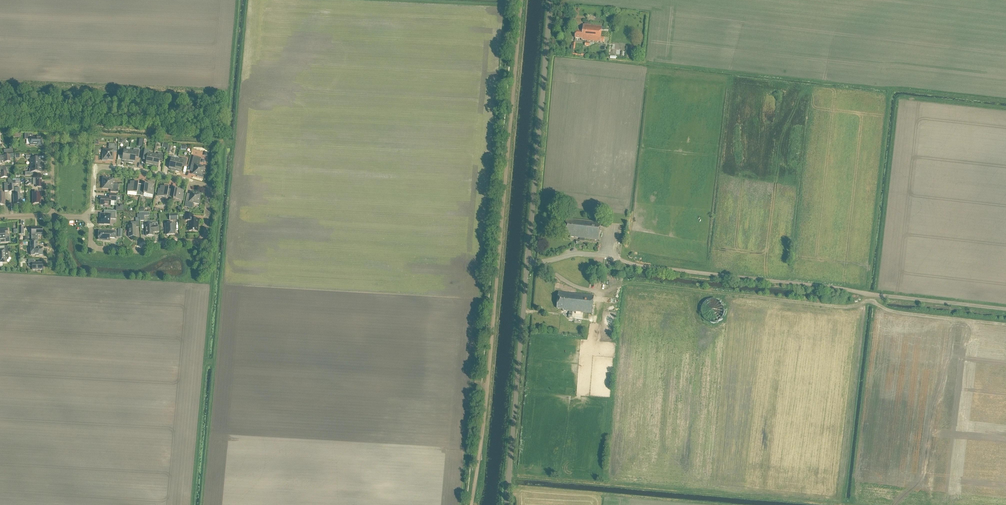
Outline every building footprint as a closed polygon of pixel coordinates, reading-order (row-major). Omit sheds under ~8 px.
[(585,41),(601,42),(604,43),(605,38),(601,38),(602,27),(583,25),(583,31),(576,31),(575,38),(582,39),(582,40),(585,41)] [(36,146),(42,146),(42,143),(42,138),(32,138),(32,134),(25,134),(25,140),(30,140),(30,146),(36,146)] [(102,155),(102,161),(108,161),(108,160),(113,160),(113,152),(117,153),(117,145),(109,144),(108,151),(104,150),(103,155),(102,155)] [(120,155),(123,155),(122,161),(124,162),(124,163),(128,163),(130,152),(126,152),(126,149),(121,148),(120,155)] [(130,152),(128,163),(133,164),(133,163),(135,163),(135,157),(139,157),(139,150),(134,150),(133,153),(130,152)] [(144,158),(147,159),(146,165),(148,165),(147,166),(152,167),(154,156),(150,155),(151,152),(145,151),(144,158)] [(154,156),(152,167),(156,168),(156,166),(158,167),(159,161),(162,161),(163,155),(158,154),(157,156),(154,156)] [(33,156),(26,156),(26,159),(30,159),(30,166),(42,166),(42,163),(41,163),(41,159),(33,159),(33,156)] [(171,169),(170,171),(175,172),(177,161),(174,160),(174,157),(168,156),(167,162),(170,163),(169,169),(171,169)] [(203,173),(204,168),(199,167),(201,159),(193,157),(191,166),(194,167),(192,174),(197,176),(197,177),(202,178),(204,173),(203,173)] [(177,161),(175,172),(179,172),(179,171),(181,172),(182,166),(185,166),(187,160),(181,158),(181,161),(177,161)] [(42,166),(30,166),(30,170),(29,170),(29,173),(25,173),(25,176),(33,176),(33,173),(41,173),(41,169),(42,169),(42,166)] [(103,189),(111,189),(110,193),(118,193),(119,185),(113,185),(113,180),(108,180),(108,178),(102,178),(102,184),(103,184),(103,189)] [(128,185),(127,192),(137,193),(136,196),(140,196),(141,185),(138,185),(138,183),(131,182),(130,186),(128,185)] [(152,189),(153,185),(145,184),(145,186),(141,185),(140,196),(143,197),(144,194),(153,196),(154,189),(152,189)] [(171,190),(168,190),(168,188),(161,187),(160,190),(158,190),(157,196),(167,198),(167,197),(170,198),(171,190)] [(173,198),(173,199),(182,201),(184,194),(182,194),(183,191),(175,190),(175,191),(171,190),(170,198),(173,198)] [(41,198),(41,193),(33,193),(33,205),(40,204),(40,198),(41,198)] [(186,200),(184,208),(192,209),(194,203),(198,204),(199,199),(200,200),(202,194),(196,193),(196,194),(191,193),(189,201),(186,200)] [(22,195),(14,195),(14,205),(22,205),(22,195)] [(105,206),(105,207),(110,208),(111,202),(112,201),(116,201),(116,195),(110,195),(109,198),(101,198),(100,206),(105,206)] [(99,219),(99,225),(104,225),(104,224),(110,225),(110,220),(115,220),(116,212),(104,211),(104,215),(100,215),(100,219),(99,219)] [(144,216),(149,216),(149,213),(139,213),(139,221),(145,221),(144,216)] [(189,232),(192,232),(193,232),(197,232),(198,220),(193,219),(193,215),(185,215),(185,221),(189,222),(189,232)] [(566,218),(565,235),(571,236),(570,238),(571,238),(571,237),(599,241),(601,222),(601,223),(567,219),(567,218),(566,218)] [(135,220),(136,223),(131,223),(131,226),(128,227),(129,238),(136,237),(136,228),(139,228),(139,220),(135,220)] [(175,224),(166,225),(166,236),(174,235),(174,229),(175,228),(175,224)] [(153,227),(153,225),(145,226),(146,236),(153,236),(153,233),(159,232),(159,226),(153,227)] [(38,240),(38,236),(42,236),(42,228),(31,228),(32,241),(38,240)] [(98,240),(105,241),(110,242),(110,238),(116,238),(116,232),(110,232),(110,233),(99,232),(98,240)] [(37,248),(37,242),(30,242),(30,248),(31,248),(31,256),(36,256),(36,257),(39,257),(39,256),(42,256),(42,248),(37,248)] [(0,250),(0,263),(3,263),(7,263),(6,258),(5,258),(5,253),(8,253),(7,246),(4,247),(4,250),(0,250)] [(34,260),(28,260),(28,266),(32,266),(32,271),(42,271),(42,263),(34,263),(34,260)] [(594,296),(559,292),(557,308),(563,309),(563,311),(569,311),(569,317),(572,317),(573,312),(592,314),(594,296)] [(713,300),(712,300),(711,300),(710,300),(709,300),(709,301),(708,301),(707,301),(706,302),(705,302),(705,303),(704,303),(704,304),(703,304),(703,305),(702,306),(702,307),(701,308),(701,309),(701,310),(701,311),(701,312),(701,313),(701,314),(701,315),(702,316),(702,317),(703,318),(703,319),(704,319),(704,320),(705,320),(705,321),(706,321),(707,322),(708,322),(709,322),(709,323),(710,323),(711,323),(712,323),(713,323),(714,323),(715,323),(716,323),(716,322),(717,322),(718,322),(718,321),(719,321),(720,321),(720,320),(721,320),(721,319),(722,318),(722,317),(723,317),(723,316),(723,315),(724,315),(724,314),(724,313),(724,312),(724,311),(724,310),(724,309),(724,308),(723,308),(723,307),(723,306),(722,306),(722,305),(721,304),(721,303),(720,303),(720,302),(719,302),(718,302),(718,301),(717,301),(716,301),(716,300),(715,300),(714,300),(713,300)]
